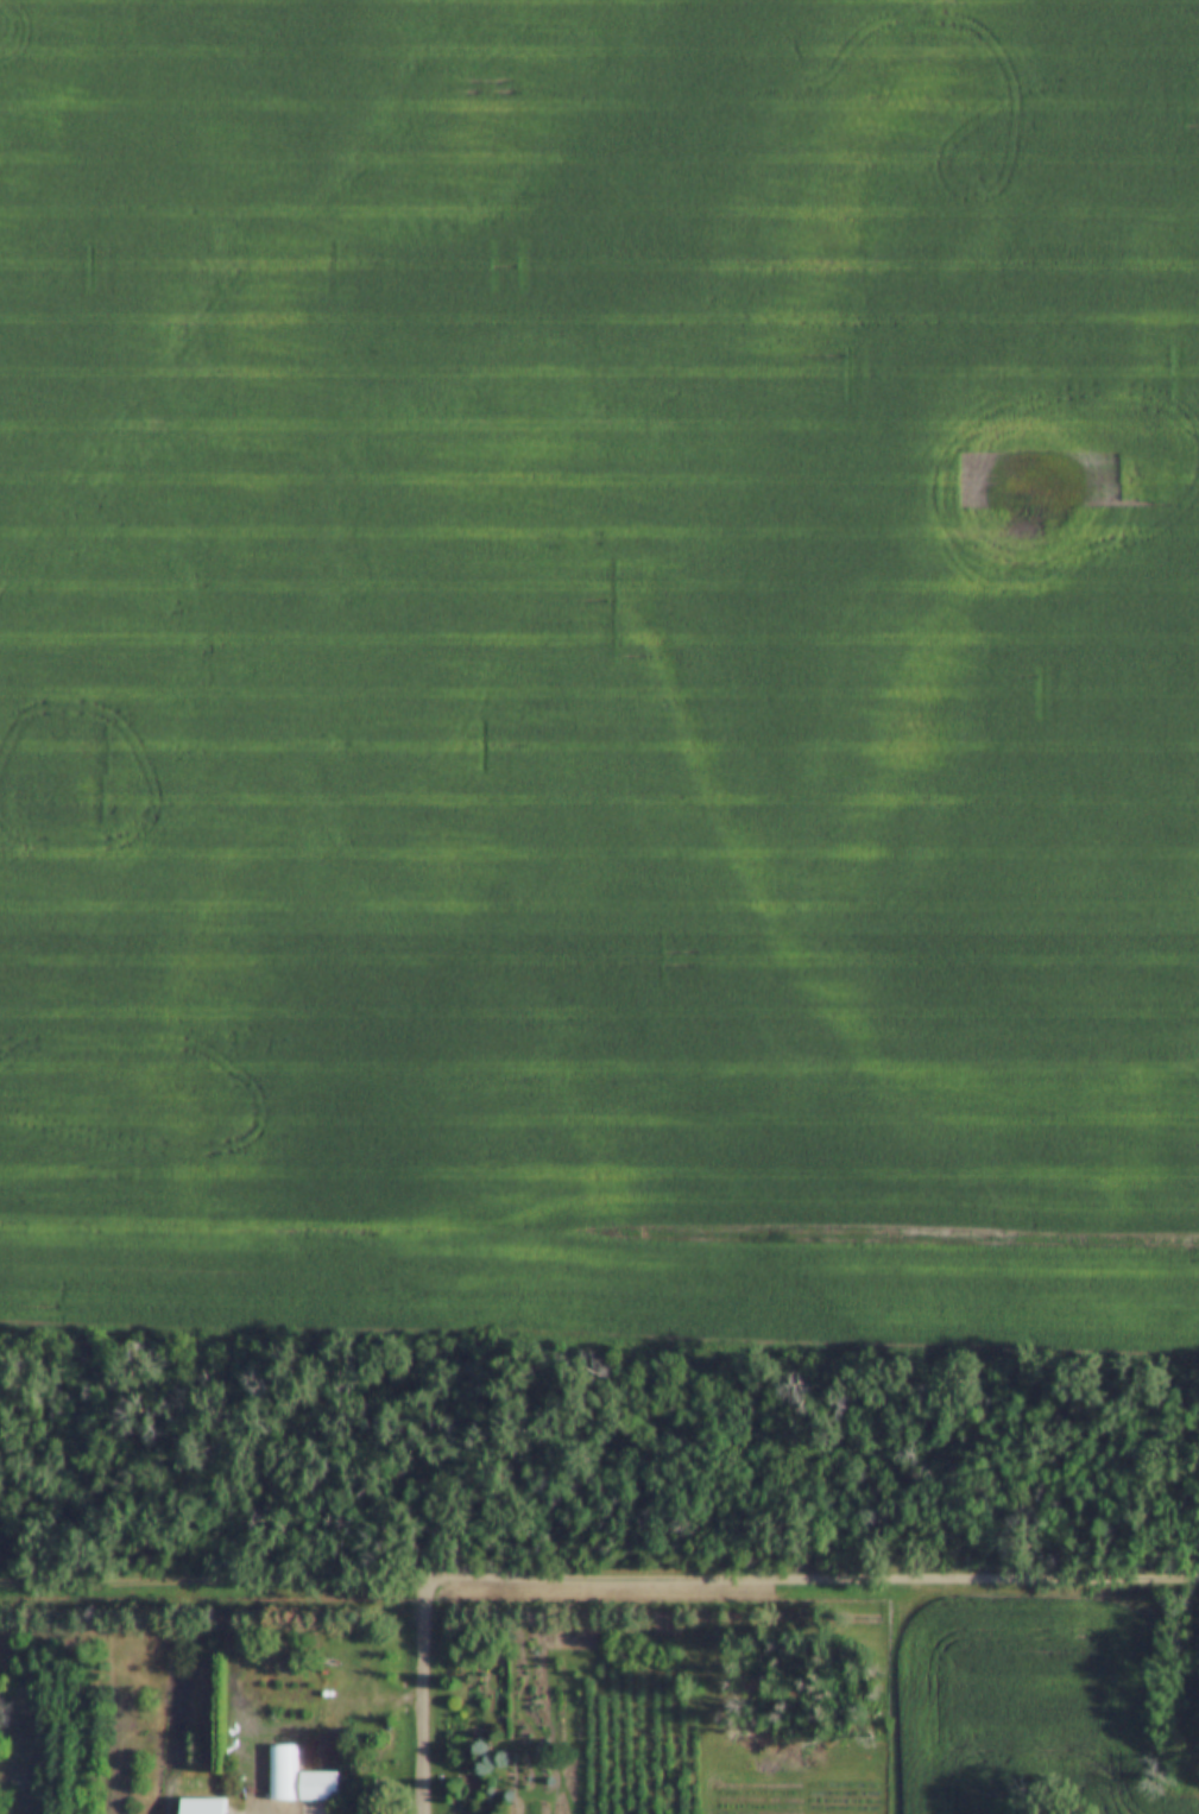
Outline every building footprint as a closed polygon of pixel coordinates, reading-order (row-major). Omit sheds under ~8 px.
[(295,1766),(342,1768),(342,1801),(295,1801),(295,1766)] [(223,1801),(223,1813),(175,1813),(175,1801),(223,1801)]
